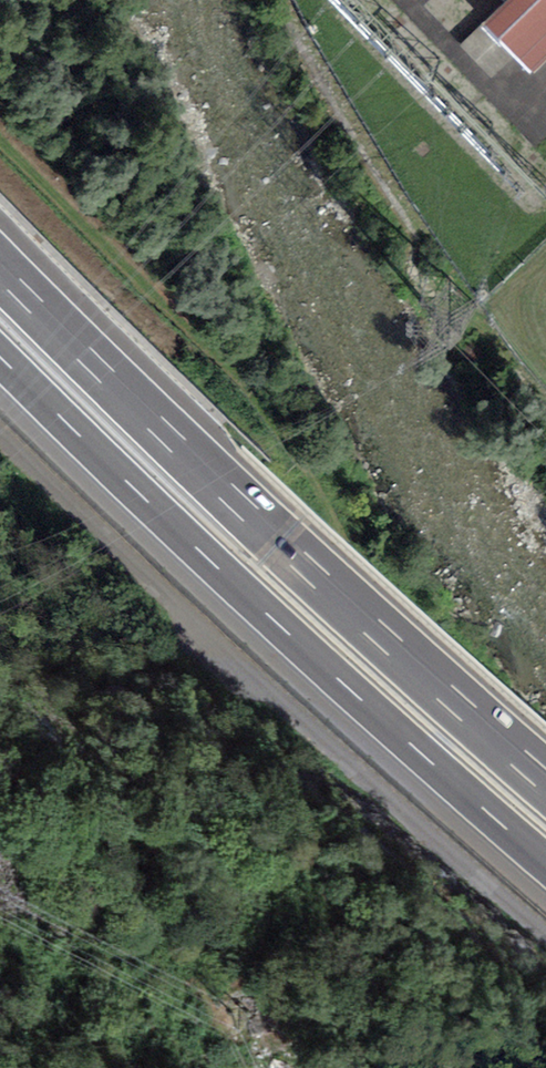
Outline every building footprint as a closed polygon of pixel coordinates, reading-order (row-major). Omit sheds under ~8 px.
[(484,25),(533,75),(545,62),(545,0),(510,0),(484,25)]
